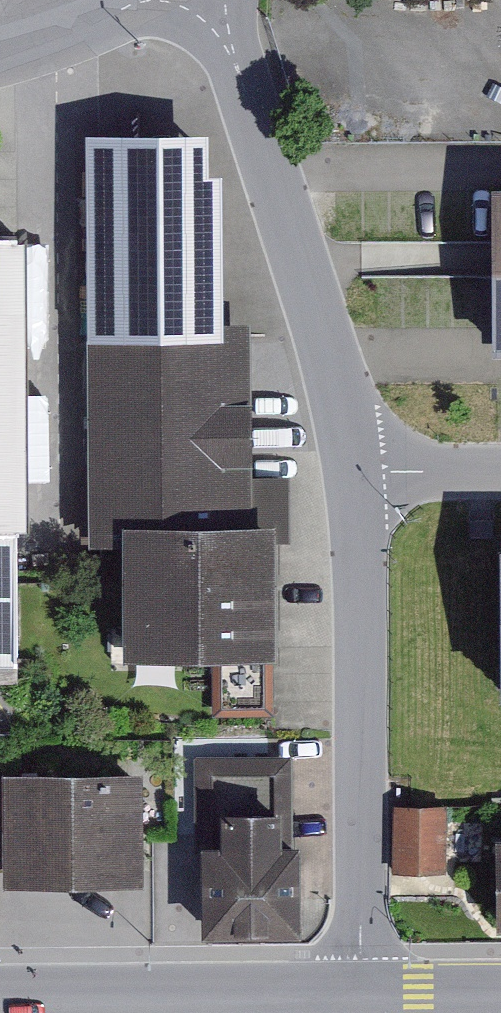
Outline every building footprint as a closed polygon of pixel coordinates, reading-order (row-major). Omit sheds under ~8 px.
[(210,126),(87,126),(90,335),(224,335),(224,318),(222,167),(210,167),(210,126)] [(489,180),(491,355),(500,355),(500,180),(489,180)] [(17,659),(14,523),(30,523),(26,229),(0,228),(0,659),(17,659)] [(224,335),(90,335),(91,542),(122,542),(123,654),(213,653),(274,653),(279,653),(278,540),(290,540),(290,474),(250,474),(250,318),(224,318),(224,335)] [(274,653),(213,653),(213,714),(276,715),(274,653)] [(294,752),(194,753),(194,840),(203,840),(203,929),(302,929),(302,839),(294,839),(294,752)] [(144,767),(3,769),(3,776),(5,870),(5,880),(145,878),(144,767)] [(447,803),(394,804),(394,872),(447,871),(447,803)]
